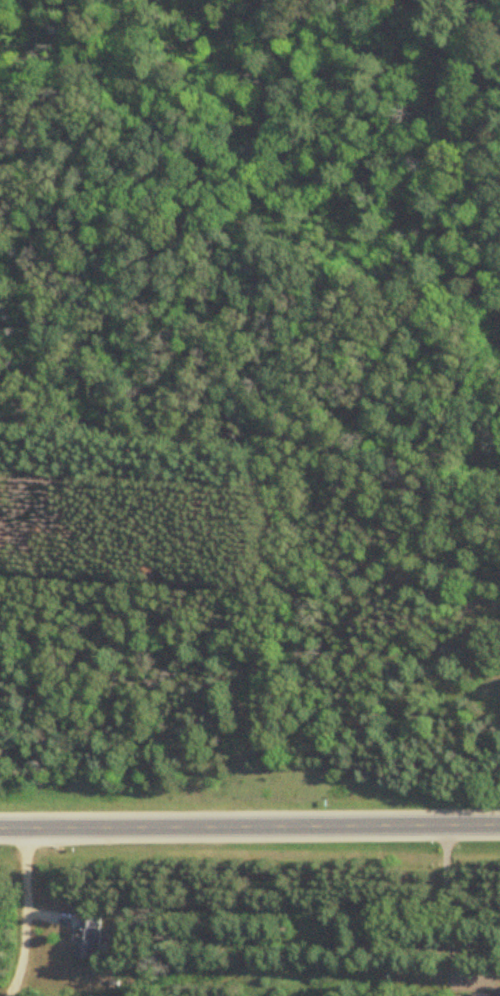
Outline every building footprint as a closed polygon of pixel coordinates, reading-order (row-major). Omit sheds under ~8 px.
[(99,959),(102,913),(81,912),(78,957),(99,959)]
